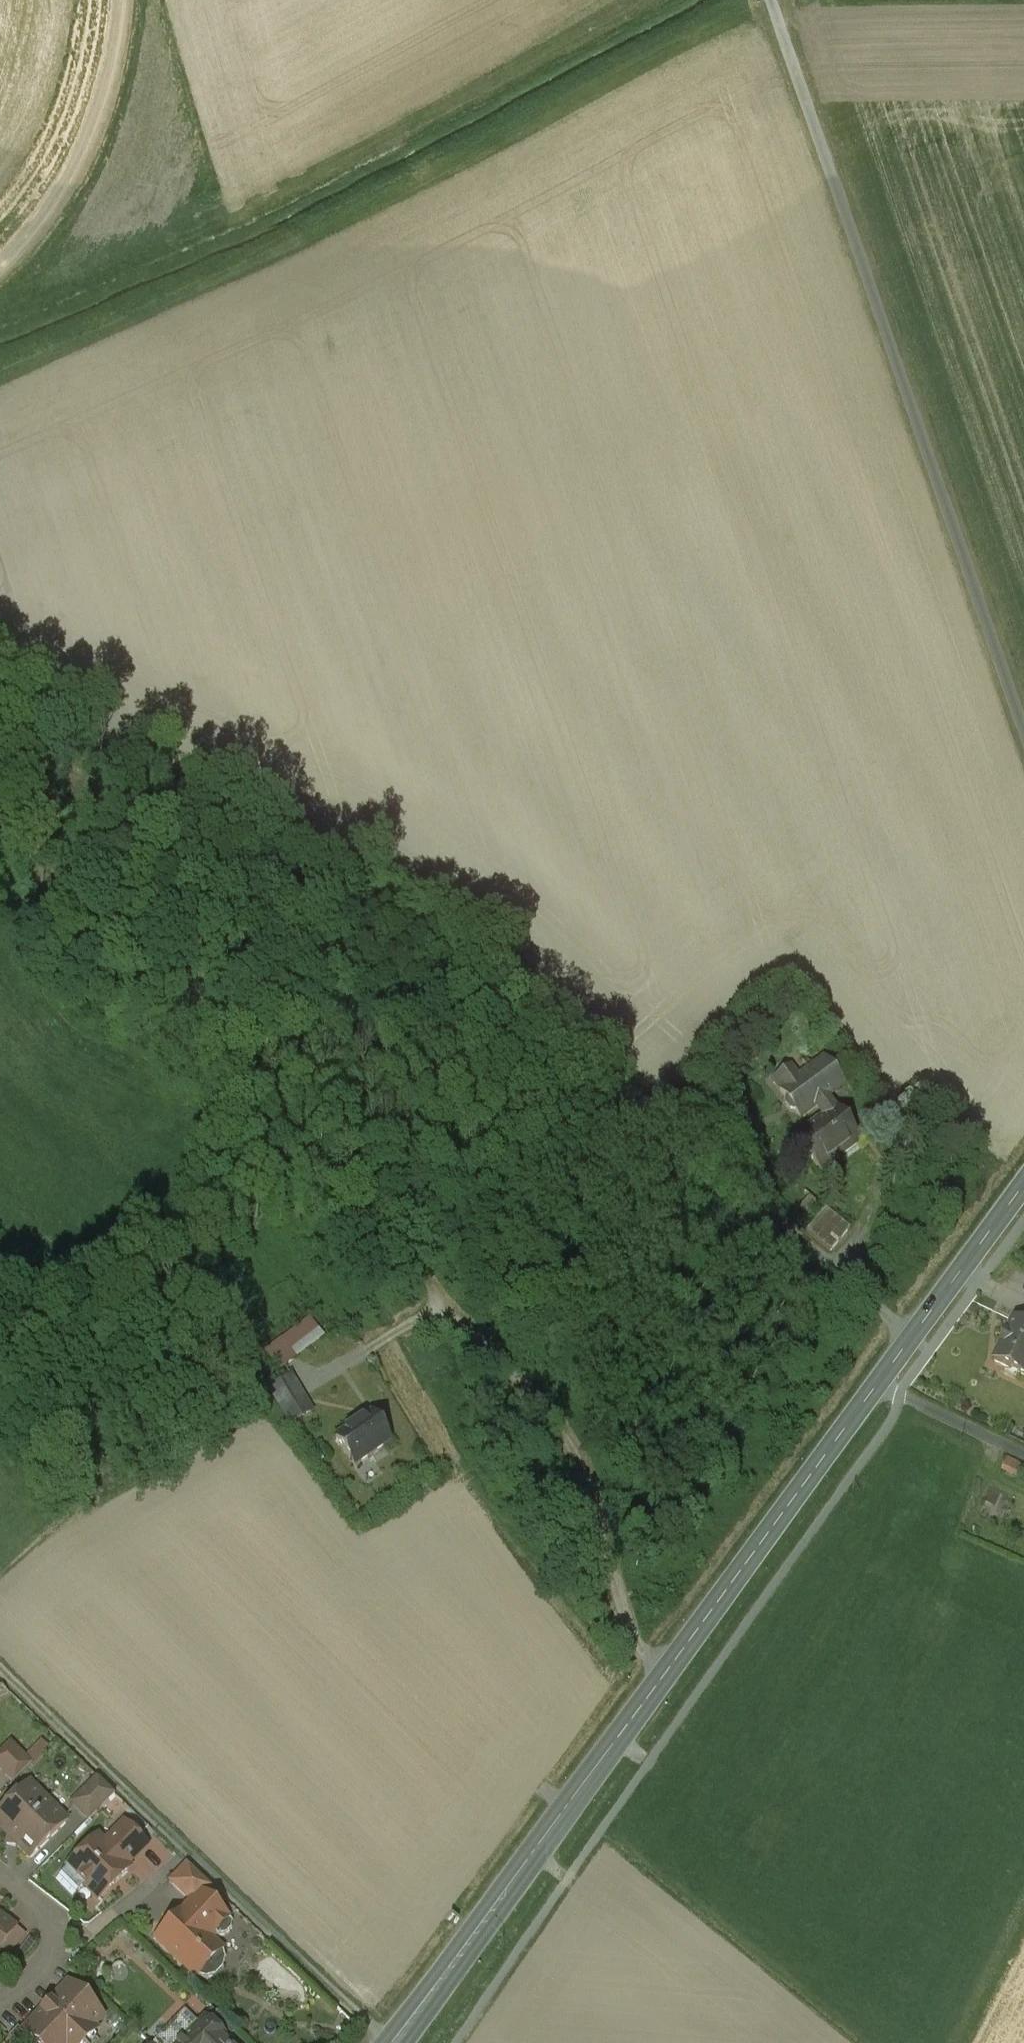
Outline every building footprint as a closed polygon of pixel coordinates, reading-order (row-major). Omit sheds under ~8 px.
[(808,1070),(780,1090),(786,1099),(785,1102),(790,1112),(794,1112),(800,1118),(843,1087),(823,1062),(810,1072),(808,1070)] [(836,1109),(795,1138),(821,1172),(838,1160),(834,1157),(858,1139),(836,1109)] [(858,1223),(834,1200),(806,1232),(831,1252),(858,1223)] [(1015,1322),(996,1361),(1023,1375),(1023,1326),(1015,1322)] [(281,1339),(267,1351),(280,1369),(295,1358),(281,1339)] [(370,1415),(337,1438),(356,1466),(391,1443),(370,1415)] [(0,1754),(0,1769),(13,1783),(31,1765),(10,1744),(0,1754)] [(98,1778),(72,1803),(89,1820),(115,1795),(98,1778)] [(0,1813),(0,1826),(9,1835),(8,1837),(8,1838),(9,1838),(7,1842),(16,1845),(15,1846),(16,1846),(18,1844),(29,1856),(28,1857),(30,1858),(66,1821),(65,1820),(64,1821),(29,1786),(30,1785),(29,1784),(0,1813)] [(125,1824),(104,1845),(125,1866),(146,1845),(125,1824)] [(97,1837),(73,1861),(84,1873),(84,1885),(85,1886),(98,1900),(129,1869),(104,1845),(97,1837)] [(163,1837),(132,1865),(147,1880),(177,1852),(163,1837)] [(73,1861),(67,1868),(59,1877),(76,1894),(85,1886),(84,1885),(84,1873),(73,1861)] [(213,1889),(187,1864),(170,1882),(191,1903),(200,1894),(204,1898),(213,1889)] [(191,1903),(156,1940),(196,1978),(206,1981),(215,1978),(222,1971),(225,1961),(222,1951),(212,1942),(217,1937),(218,1938),(225,1937),(231,1932),(232,1924),(204,1898),(200,1894),(191,1903)] [(0,1917),(0,1948),(15,1928),(0,1917)] [(92,1990),(83,1981),(75,1990),(83,1999),(92,1990)] [(69,1985),(50,2005),(49,2003),(40,2012),(41,2014),(23,2033),(22,2034),(32,2042),(86,2042),(97,2032),(92,2028),(103,2017),(83,1999),(75,1990),(69,1985)] [(235,2032),(212,2010),(203,2018),(225,2042),(235,2032)] [(203,2018),(184,2038),(171,2026),(155,2042),(226,2042),(225,2042),(203,2018)] [(22,2034),(23,2033),(18,2028),(9,2038),(14,2042),(32,2042),(22,2034)]
